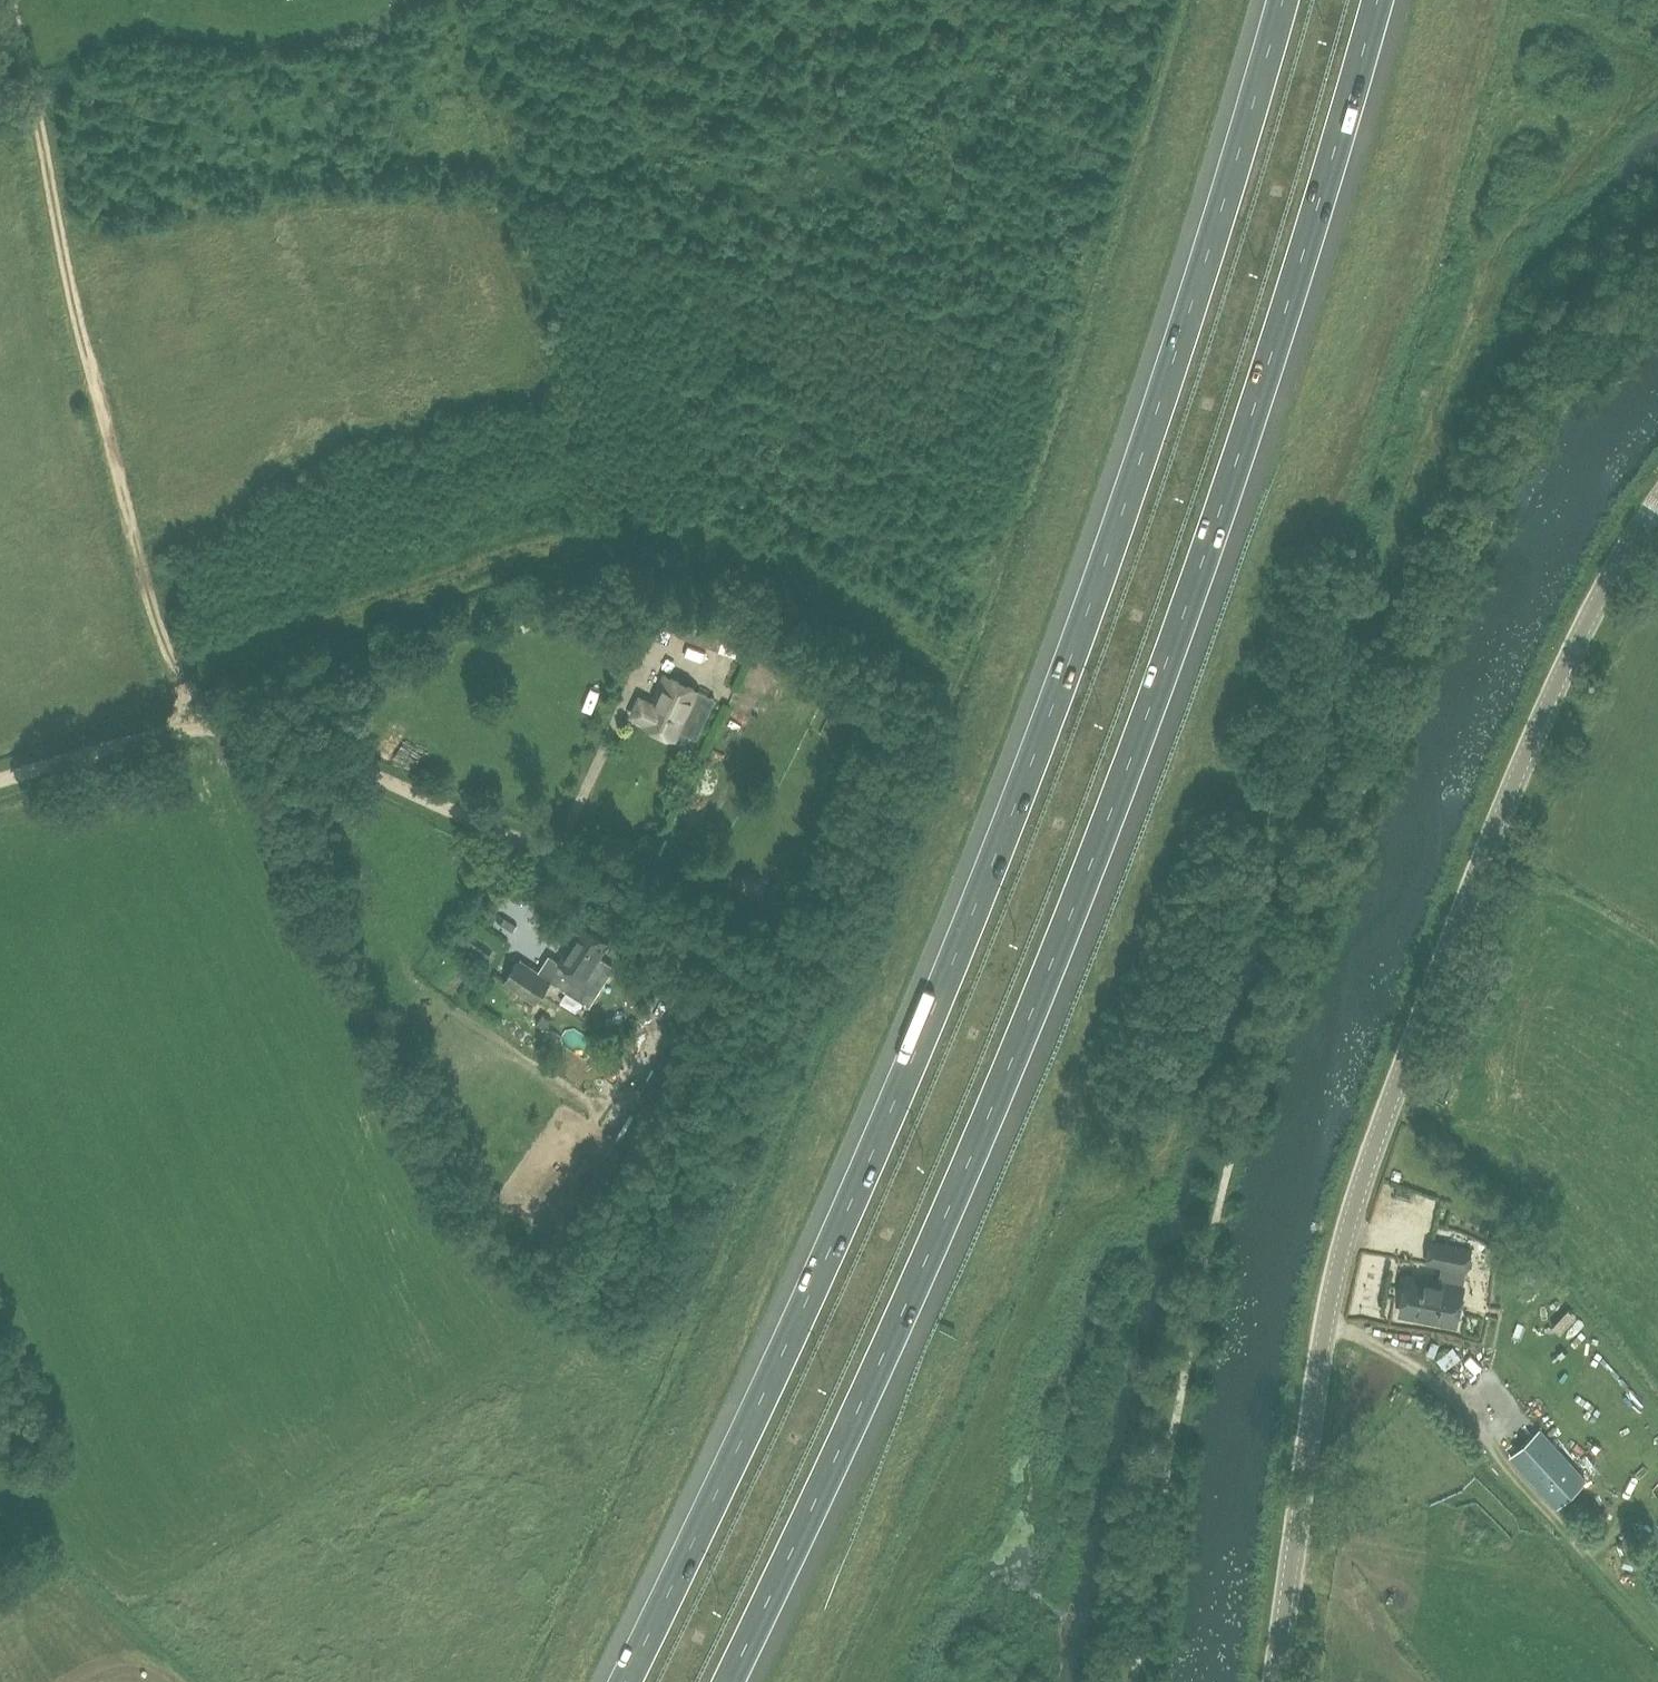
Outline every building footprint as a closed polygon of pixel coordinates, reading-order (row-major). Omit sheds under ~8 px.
[(687,606),(677,635),(718,651),(728,619),(687,606)] [(696,738),(715,699),(665,675),(655,696),(658,697),(655,705),(640,698),(633,715),(647,722),(645,725),(675,738),(679,730),(696,738)] [(37,764),(31,743),(0,751),(0,774),(37,764)] [(550,956),(540,971),(518,957),(503,981),(536,1003),(551,980),(587,1003),(613,964),(601,956),(608,944),(582,926),(559,962),(550,956)] [(1400,1312),(1456,1323),(1464,1286),(1463,1286),(1466,1270),(1467,1270),(1471,1248),(1432,1240),(1428,1262),(1442,1265),(1439,1281),(1408,1275),(1400,1312)] [(1446,1344),(1456,1363),(1472,1354),(1462,1335),(1446,1344)] [(1477,1395),(1488,1406),(1498,1397),(1487,1386),(1477,1395)] [(1588,1479),(1541,1427),(1510,1455),(1557,1508),(1588,1479)]
